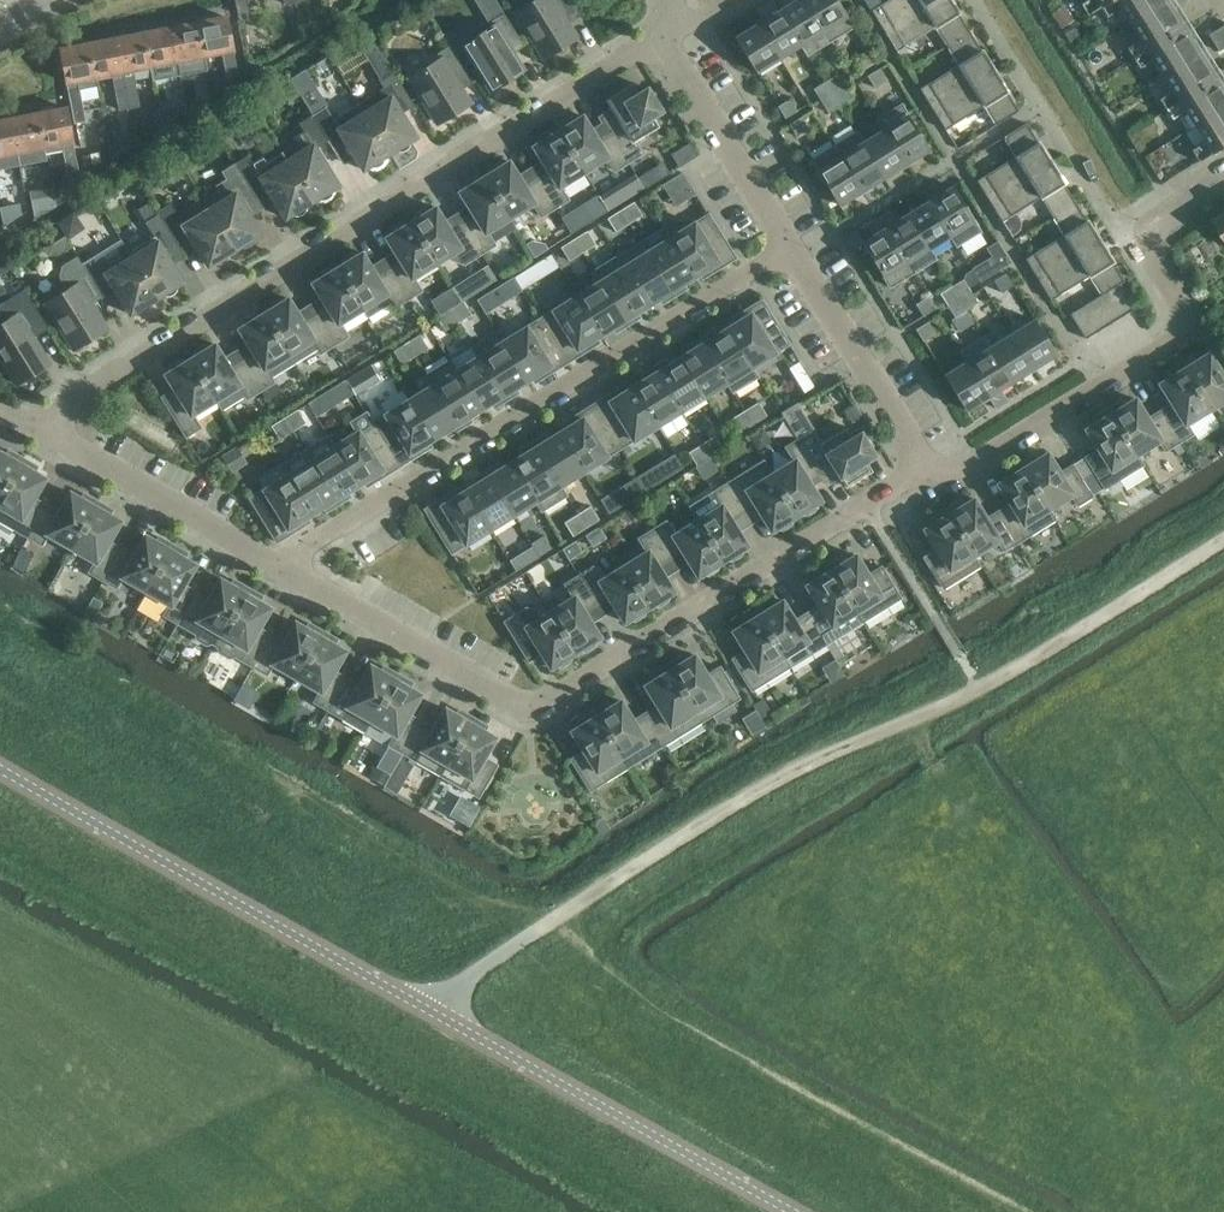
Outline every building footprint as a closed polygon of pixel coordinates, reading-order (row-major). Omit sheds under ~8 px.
[(237,15),(249,13),(247,0),(234,0),(237,15)] [(284,4),(286,4),(287,12),(295,10),(294,2),(295,2),(295,0),(283,0),(284,4)] [(463,44),(492,90),(522,71),(509,49),(521,41),(503,13),(496,0),(476,0),(489,22),(491,21),(494,26),(463,44)] [(577,8),(572,0),(535,0),(516,11),(545,57),(575,38),(564,20),(565,16),(577,8)] [(779,10),(801,45),(807,55),(829,41),(803,0),(795,0),(779,10)] [(829,41),(852,27),(836,0),(803,0),(829,41)] [(934,0),(888,0),(871,11),(884,31),(934,0)] [(970,32),(950,0),(934,0),(884,31),(896,51),(935,28),(946,46),(970,32)] [(1080,4),(1087,15),(1100,7),(1099,7),(1110,0),(1086,0),(1080,4)] [(1099,7),(1100,7),(1107,17),(1121,8),(1130,23),(1167,0),(1110,0),(1099,7)] [(1188,23),(1174,0),(1167,0),(1130,23),(1140,39),(1126,48),(1133,58),(1188,23)] [(778,59),(801,45),(779,10),(757,24),(778,59)] [(198,22),(205,58),(221,54),(226,76),(238,74),(234,52),(233,52),(226,16),(198,22)] [(198,22),(170,27),(180,75),(207,70),(205,58),(198,22)] [(1163,75),(1204,48),(1188,23),(1133,58),(1139,68),(1153,59),(1163,75)] [(756,73),(778,59),(757,24),(735,37),(756,73)] [(1223,36),(1223,25),(1208,35),(1213,43),(1223,36)] [(170,27),(143,32),(150,68),(152,81),(180,75),(170,27)] [(134,72),(150,68),(143,32),(116,38),(123,74),(129,108),(140,106),(134,72)] [(932,109),(994,71),(970,32),(946,46),(958,65),(920,89),(932,109)] [(1213,43),(1218,51),(1223,47),(1223,36),(1213,43)] [(118,110),(129,108),(123,74),(116,38),(88,43),(95,79),(111,76),(118,110)] [(97,85),(95,79),(88,43),(60,48),(66,85),(74,125),(86,123),(80,89),(97,85)] [(438,123),(469,104),(458,86),(470,78),(450,45),(437,53),(440,59),(410,77),(438,123)] [(1165,109),(1221,74),(1204,48),(1163,75),(1172,90),(1158,99),(1165,109)] [(863,70),(875,63),(867,51),(855,58),(863,70)] [(310,67),(294,74),(312,113),(328,106),(310,67)] [(874,88),(886,81),(878,69),(866,76),(874,88)] [(361,108),(389,154),(394,150),(400,152),(405,150),(409,146),(410,141),(416,137),(401,114),(414,106),(392,71),(380,79),(387,91),(361,108)] [(995,126),(1018,111),(1006,92),(994,71),(932,109),(945,130),(983,106),(995,126)] [(1223,108),(1223,80),(1221,74),(1165,109),(1171,119),(1185,111),(1195,126),(1223,108)] [(831,94),(843,87),(836,75),(824,82),(831,94)] [(820,101),(831,94),(824,82),(812,89),(820,101)] [(661,111),(647,88),(636,94),(631,85),(606,100),(612,109),(599,117),(608,132),(628,163),(642,154),(633,141),(656,126),(651,117),(661,111)] [(831,94),(839,106),(850,99),(843,87),(831,94)] [(827,113),(839,106),(831,94),(820,101),(827,113)] [(785,119),(797,111),(789,99),(777,107),(785,119)] [(877,120),(883,129),(905,165),(929,150),(901,105),(877,120)] [(66,107),(37,113),(45,153),(62,150),(68,181),(80,179),(73,143),(72,143),(66,107)] [(384,157),(389,154),(361,108),(335,124),(325,109),(313,117),(328,141),(332,148),(345,140),(363,170),(369,166),(374,168),(379,166),(383,162),(384,157)] [(1195,126),(1204,141),(1191,150),(1198,161),(1223,145),(1223,108),(1195,126)] [(37,113),(10,118),(19,165),(46,160),(45,153),(37,113)] [(628,163),(608,132),(596,139),(582,116),(578,118),(572,117),(563,123),(561,129),(557,131),(583,172),(606,158),(614,171),(628,163)] [(315,148),(328,141),(313,117),(300,124),(310,139),(283,156),(312,202),(317,198),(322,200),(327,198),(331,194),(332,189),(338,185),(315,148)] [(796,137),(808,129),(800,117),(788,125),(796,137)] [(0,120),(0,169),(19,165),(10,118),(0,120)] [(989,201),(1050,163),(1038,143),(1026,123),(1003,138),(1014,157),(976,181),(989,201)] [(883,178),(905,165),(883,129),(861,143),(883,178)] [(560,187),(583,172),(557,131),(554,133),(548,132),(539,138),(537,144),(533,146),(547,169),(535,177),(554,208),(568,200),(560,187)] [(883,178),(861,143),(854,132),(832,146),(839,157),(861,192),(883,178)] [(861,192),(839,157),(832,146),(810,160),(839,206),(861,192)] [(679,168),(691,160),(685,149),(672,156),(679,168)] [(306,205),(312,202),(283,156),(257,172),(248,158),(236,166),(250,189),(262,181),(285,218),(291,214),(296,216),(301,214),(305,210),(306,205)] [(554,208),(535,177),(523,184),(508,162),(505,164),(499,163),(489,168),(488,174),(484,177),(509,218),(532,204),(541,217),(554,208)] [(1051,216),(1075,202),(1063,184),(1050,163),(989,201),(1011,236),(1015,233),(1018,230),(1020,226),(1020,222),(1018,218),(1015,213),(1040,198),(1051,216)] [(255,196),(250,189),(236,166),(223,173),(227,179),(215,187),(220,195),(205,204),(234,250),(239,247),(245,248),(250,247),(254,242),(255,237),(260,233),(242,204),(255,196)] [(678,196),(692,188),(682,173),(669,181),(678,196)] [(486,232),(509,218),(484,177),(480,179),(474,178),(465,184),(463,190),(459,192),(473,215),(461,223),(480,254),(494,245),(486,232)] [(932,185),(922,191),(928,201),(929,200),(951,235),(950,236),(956,245),(960,243),(959,243),(979,231),(977,227),(952,186),(938,194),(932,185)] [(43,189),(32,199),(35,216),(35,218),(56,206),(55,203),(55,202),(54,199),(52,188),(43,189)] [(608,211),(618,205),(612,196),(603,202),(608,211)] [(950,236),(951,235),(929,200),(928,201),(907,214),(929,249),(950,236)] [(234,250),(205,204),(179,220),(168,202),(155,210),(177,244),(189,237),(207,266),(213,262),(219,264),(224,263),(228,258),(229,253),(234,250)] [(620,210),(629,224),(641,215),(633,202),(620,210)] [(1037,279),(1100,242),(1075,202),(1051,216),(1063,235),(1025,259),(1037,279)] [(480,254),(461,223),(449,230),(435,207),(431,209),(425,208),(416,214),(414,220),(410,222),(436,263),(459,249),(467,262),(480,254)] [(164,252),(177,244),(155,210),(143,217),(154,236),(128,252),(156,298),(161,295),(167,296),(172,295),(176,291),(177,285),(183,281),(164,252)] [(615,232),(629,224),(620,210),(607,218),(615,232)] [(907,214),(893,223),(887,213),(878,219),(912,273),(935,259),(929,249),(907,214)] [(707,275),(735,258),(708,214),(668,239),(693,277),(704,270),(707,275)] [(1214,221),(1223,237),(1223,214),(1214,221)] [(889,287),(912,273),(878,219),(870,224),(875,234),(861,242),(889,287)] [(412,278),(436,263),(410,222),(406,225),(401,224),(391,229),(390,235),(386,238),(400,261),(388,268),(407,299),(420,291),(412,278)] [(662,229),(641,242),(674,296),(684,290),(681,285),(693,277),(668,239),(662,229)] [(574,239),(582,252),(595,244),(587,231),(574,239)] [(93,255),(80,262),(102,297),(114,290),(130,314),(136,311),(141,312),(146,311),(150,307),(151,301),(156,298),(128,252),(119,238),(93,255)] [(569,261),(582,252),(574,239),(560,247),(569,261)] [(663,303),(674,296),(641,242),(617,257),(647,306),(660,298),(663,303)] [(993,256),(973,268),(981,281),(990,275),(1001,268),(1002,268),(1010,262),(998,242),(988,248),(993,256)] [(1101,296),(1107,292),(1120,284),(1124,281),(1112,262),(1100,242),(1037,279),(1050,300),(1088,276),(1101,296)] [(407,299),(388,268),(375,276),(361,253),(358,255),(352,254),(342,260),(341,265),(337,268),(362,309),(385,295),(393,308),(407,299)] [(9,268),(1,255),(0,254),(0,274),(9,268)] [(634,314),(647,306),(617,257),(593,272),(599,282),(626,325),(637,319),(634,314)] [(90,305),(102,297),(80,262),(68,270),(77,284),(46,303),(74,348),(105,330),(90,305)] [(339,323),(362,309),(337,268),(333,270),(327,269),(318,275),(316,281),(312,283),(326,306),(314,314),(333,345),(347,336),(339,323)] [(520,283),(533,275),(530,269),(516,277),(520,283)] [(489,284),(496,280),(492,272),(484,276),(489,284)] [(1001,293),(1013,286),(1005,274),(993,281),(1001,293)] [(959,299),(970,292),(962,280),(951,287),(959,299)] [(617,331),(626,325),(599,282),(578,295),(602,334),(614,326),(617,331)] [(1123,316),(1134,309),(1135,309),(1120,284),(1107,292),(1123,316)] [(947,306),(959,299),(951,287),(939,294),(947,306)] [(0,324),(0,356),(17,384),(48,365),(31,338),(33,330),(32,329),(44,322),(23,289),(0,304),(0,315),(4,321),(0,324)] [(959,299),(966,310),(977,303),(970,292),(959,299)] [(1110,324),(1123,316),(1107,292),(1101,296),(1095,299),(1110,324)] [(484,313),(499,304),(492,293),(477,302),(484,313)] [(590,341),(602,334),(578,295),(539,319),(566,363),(593,346),(590,341)] [(333,345),(314,314),(302,321),(287,298),(284,301),(278,299),(269,305),(267,311),(263,313),(289,354),(311,340),(320,353),(333,345)] [(954,318),(966,310),(959,299),(947,306),(954,318)] [(1098,332),(1110,324),(1095,299),(1082,307),(1098,332)] [(751,367),(788,344),(761,300),(734,317),(737,322),(727,328),(751,367)] [(457,324),(471,315),(463,301),(448,310),(457,324)] [(911,324),(912,323),(923,316),(916,304),(904,311),(911,324)] [(1085,339),(1098,332),(1082,307),(1070,314),(1085,339)] [(445,331),(457,324),(448,310),(436,318),(445,331)] [(265,369),(289,354),(263,313),(259,316),(253,315),(244,321),(242,326),(238,329),(252,352),(240,359),(260,391),(273,382),(265,369)] [(539,379),(566,363),(539,319),(502,341),(526,380),(536,374),(539,379)] [(1012,333),(1033,369),(1055,355),(1034,320),(1012,333)] [(923,342),(935,334),(927,322),(915,330),(923,342)] [(757,377),(751,367),(727,328),(713,337),(710,332),(699,339),(726,382),(732,392),(757,377)] [(526,380),(502,341),(496,332),(472,347),(478,357),(505,401),(516,394),(513,389),(526,380)] [(1011,382),(1033,369),(1012,333),(989,347),(1011,382)] [(406,343),(414,357),(428,348),(419,334),(406,343)] [(1011,382),(989,347),(983,337),(960,352),(966,361),(988,397),(995,408),(1005,401),(998,390),(1011,382)] [(704,396),(726,382),(699,339),(689,345),(692,350),(680,358),(704,396)] [(401,364),(414,357),(406,343),(393,351),(401,364)] [(260,391),(240,359),(228,367),(214,344),(210,346),(204,345),(194,351),(194,357),(190,359),(215,400),(238,386),(246,399),(260,391)] [(1209,409),(1223,400),(1223,371),(1220,373),(1208,353),(1196,361),(1193,356),(1180,364),(1209,409)] [(495,407),(505,401),(478,357),(456,370),(455,371),(479,410),(492,402),(495,407)] [(680,411),(704,396),(680,358),(667,366),(664,361),(653,367),(680,411)] [(191,415),(215,400),(190,359),(186,362),(180,360),(170,366),(169,372),(165,374),(179,397),(166,405),(185,436),(199,428),(191,415)] [(377,376),(389,369),(383,359),(371,367),(377,376)] [(455,371),(456,370),(450,360),(425,376),(431,386),(458,430),(469,423),(466,418),(479,410),(455,371)] [(965,410),(988,397),(966,361),(944,375),(965,410)] [(1186,424),(1209,409),(1180,364),(1168,371),(1171,376),(1159,384),(1171,404),(1159,411),(1178,442),(1192,434),(1186,424)] [(688,424),(680,411),(653,367),(643,374),(646,379),(634,386),(658,424),(666,438),(688,424)] [(449,435),(458,430),(431,386),(410,399),(434,438),(445,430),(449,435)] [(620,448),(658,424),(634,386),(622,393),(619,388),(593,405),(620,448)] [(422,445),(434,438),(410,399),(371,423),(398,467),(425,450),(422,445)] [(1178,442),(1159,411),(1147,419),(1134,399),(1122,406),(1119,401),(1107,409),(1136,455),(1158,441),(1165,451),(1178,442)] [(745,411),(754,425),(766,417),(758,403),(745,411)] [(581,472),(620,448),(593,405),(566,421),(569,426),(557,434),(581,472)] [(796,405),(782,414),(798,440),(799,440),(818,471),(826,485),(839,477),(845,486),(869,471),(864,462),(874,455),(860,432),(850,438),(844,430),(821,444),(796,405)] [(1142,465),(1136,455),(1107,409),(1095,417),(1098,422),(1085,429),(1098,449),(1085,457),(1104,489),(1142,465)] [(284,418),(292,431),(306,423),(297,410),(284,418)] [(740,433),(754,425),(745,411),(732,420),(740,433)] [(279,439),(292,431),(284,418),(271,426),(279,439)] [(371,483),(398,467),(371,423),(332,447),(357,486),(368,478),(371,483)] [(559,486),(581,472),(557,434),(545,441),(542,436),(532,442),(559,486)] [(702,445),(710,458),(723,451),(714,437),(702,445)] [(806,478),(818,471),(799,440),(798,440),(786,448),(794,461),(772,475),(764,462),(763,462),(796,516),(800,513),(806,514),(815,509),(817,503),(820,501),(806,478)] [(202,463),(215,454),(207,442),(194,450),(202,463)] [(565,496),(559,486),(532,442),(521,449),(525,454),(511,462),(535,501),(541,511),(565,496)] [(696,467),(710,458),(702,445),(688,453),(696,467)] [(345,493),(357,486),(332,447),(311,460),(338,504),(348,498),(345,493)] [(232,471),(244,463),(235,448),(223,456),(232,471)] [(338,504),(311,460),(305,450),(280,465),(286,475),(310,514),(324,506),(327,511),(338,504)] [(23,458),(10,451),(7,456),(0,452),(0,498),(23,458)] [(1019,464),(1046,510),(1070,495),(1076,505),(1091,496),(1072,465),(1059,473),(1046,453),(1034,461),(1031,456),(1019,464)] [(35,466),(23,458),(0,498),(0,521),(27,537),(45,505),(33,498),(45,477),(33,470),(35,466)] [(512,515),(535,501),(511,462),(499,470),(496,465),(485,471),(512,515)] [(792,518),(796,516),(763,462),(726,485),(745,516),(757,508),(771,531),(775,528),(781,530),(790,524),(792,518)] [(1052,521),(1046,510),(1019,464),(1006,471),(1009,476),(997,484),(1010,504),(998,511),(1017,542),(1052,521)] [(490,529),(512,515),(485,471),(475,478),(478,483),(466,490),(490,529)] [(301,520),(310,514),(286,475),(249,498),(276,542),(304,525),(301,520)] [(648,476),(640,481),(646,491),(657,484),(655,478),(648,476)] [(678,490),(688,485),(683,477),(674,482),(678,490)] [(726,485),(689,508),(697,521),(722,561),(725,560),(732,561),(741,555),(742,549),(746,546),(732,523),(745,516),(726,485)] [(451,553),(490,529),(466,490),(454,497),(451,492),(424,509),(451,553)] [(71,548),(98,501),(85,494),(82,499),(70,492),(58,512),(45,505),(27,537),(41,545),(47,534),(71,548)] [(609,513),(617,508),(610,497),(602,501),(609,513)] [(1017,542),(998,511),(985,519),(973,499),(961,506),(958,501),(945,509),(974,555),(997,541),(1003,551),(1017,542)] [(102,580),(121,548),(108,541),(120,521),(108,514),(110,509),(98,501),(71,548),(94,562),(88,572),(102,580)] [(576,515),(584,529),(598,520),(590,506),(576,515)] [(980,565),(974,555),(945,509),(933,517),(936,522),(924,529),(936,549),(923,557),(942,588),(980,565)] [(572,536),(584,529),(576,515),(564,523),(572,536)] [(719,563),(722,561),(697,521),(673,535),(665,522),(652,531),(671,561),(683,554),(697,577),(701,574),(708,576),(717,570),(719,563)] [(659,569),(671,561),(652,531),(638,539),(646,552),(623,566),(648,607),(652,605),(658,606),(667,600),(669,594),(673,592),(659,569)] [(146,591),(173,545),(160,537),(157,542),(145,535),(133,556),(121,548),(102,580),(116,588),(122,578),(146,591)] [(532,548),(538,557),(552,549),(543,535),(530,544),(532,548)] [(183,584),(195,564),(183,557),(185,552),(173,545),(146,591),(169,605),(163,615),(177,623),(195,592),(183,584)] [(532,548),(511,562),(516,571),(538,557),(532,548)] [(840,558),(828,565),(861,622),(900,598),(880,567),(867,575),(855,555),(843,562),(840,558)] [(818,578),(806,585),(818,605),(806,613),(825,644),(861,622),(828,565),(815,573),(818,578)] [(644,609),(648,607),(623,566),(600,581),(592,568),(578,576),(597,607),(609,599),(624,622),(628,620),(634,621),(643,615),(644,609)] [(585,615),(597,607),(578,576),(564,584),(572,598),(549,612),(575,653),(578,650),(584,652),(593,646),(595,640),(599,637),(585,615)] [(215,645),(248,588),(235,581),(232,586),(220,578),(208,599),(195,592),(177,623),(195,634),(196,640),(206,646),(213,644),(215,645)] [(258,600),(260,595),(248,588),(215,645),(219,647),(220,653),(229,658),(234,656),(252,666),(271,635),(258,628),(270,607),(258,600)] [(825,644),(806,613),(794,621),(781,601),(769,608),(766,603),(754,611),(790,666),(825,644)] [(751,690),(790,666),(754,611),(741,619),(744,623),(732,631),(745,651),(732,659),(751,690)] [(571,655),(575,653),(549,612),(526,626),(518,613),(504,622),(523,653),(536,645),(550,668),(554,665),(560,667),(570,661),(571,655)] [(296,678),(323,631),(310,624),(307,629),(295,622),(283,642),(271,635),(252,666),(266,674),(272,664),(296,678)] [(327,710),(345,678),(333,671),(345,650),(332,643),(335,638),(323,631),(296,678),(319,691),(313,702),(327,710)] [(666,666),(700,721),(738,698),(719,667),(706,675),(693,655),(681,663),(678,658),(666,666)] [(365,731),(371,721),(398,674),(385,667),(382,672),(370,665),(358,685),(345,678),(327,710),(365,731)] [(664,744),(700,721),(666,666),(653,673),(656,678),(644,686),(657,705),(644,713),(664,744)] [(402,753),(420,721),(408,714),(420,694),(407,687),(410,682),(398,674),(371,721),(394,735),(388,745),(402,753)] [(664,744),(644,713),(632,721),(620,701),(607,708),(605,703),(592,711),(625,768),(664,744)] [(440,775),(473,718),(460,710),(457,715),(445,708),(433,728),(420,721),(402,753),(440,775)] [(583,751),(570,759),(589,790),(625,768),(592,711),(580,719),(583,724),(571,731),(583,751)] [(482,730),(485,725),(473,718),(440,775),(478,797),(496,765),(483,757),(495,737),(482,730)] [(384,785),(393,769),(382,763),(373,778),(384,785)] [(393,769),(384,785),(398,793),(405,780),(393,773),(394,770),(393,769)] [(602,835),(611,828),(604,817),(594,824),(602,835)]
